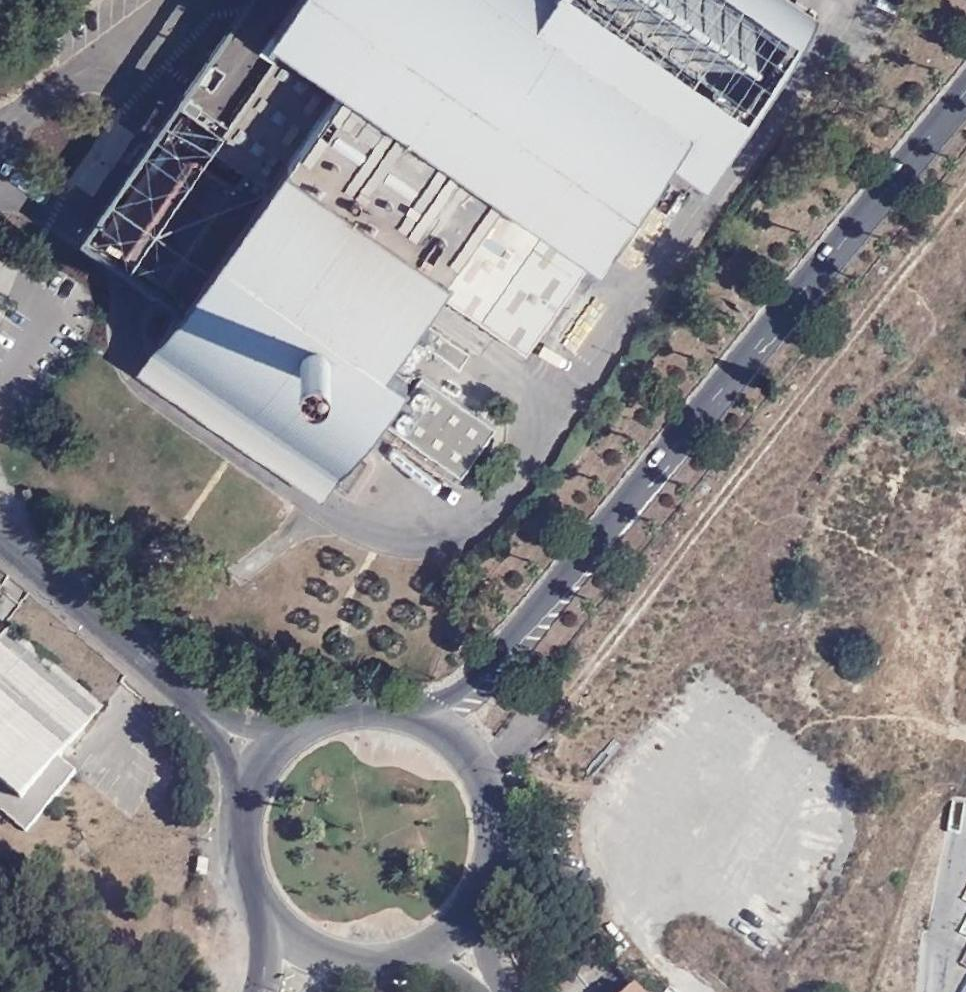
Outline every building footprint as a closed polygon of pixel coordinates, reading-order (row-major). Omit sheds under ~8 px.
[(429,282),(501,179),(584,237),(625,178),(619,172),(652,126),(686,79),(573,0),(262,0),(180,118),(265,178),(164,321),(249,381),(311,293),(354,325),(293,411),(346,449),(401,372),(378,355),(399,325),(409,310),(429,282)] [(732,110),(686,79),(652,126),(698,158),(732,110)] [(156,143),(161,135),(124,109),(66,193),(103,219),(158,144),(156,143)] [(202,164),(171,142),(112,227),(142,248),(202,164)] [(241,190),(211,170),(152,255),(182,276),(241,190)] [(501,179),(429,282),(519,346),(592,243),(584,237),(501,179)] [(409,310),(399,325),(457,365),(467,351),(409,310)] [(313,326),(306,326),(300,328),(295,336),(295,346),(300,354),(310,356),(318,353),(322,348),(324,339),(321,332),(318,329),(313,326)] [(419,374),(385,422),(459,475),(493,427),(419,374)] [(92,714),(101,703),(5,623),(0,630),(0,651),(73,712),(85,722),(92,714)] [(85,722),(73,712),(0,651),(0,810),(24,830),(74,770),(57,756),(85,722)]
